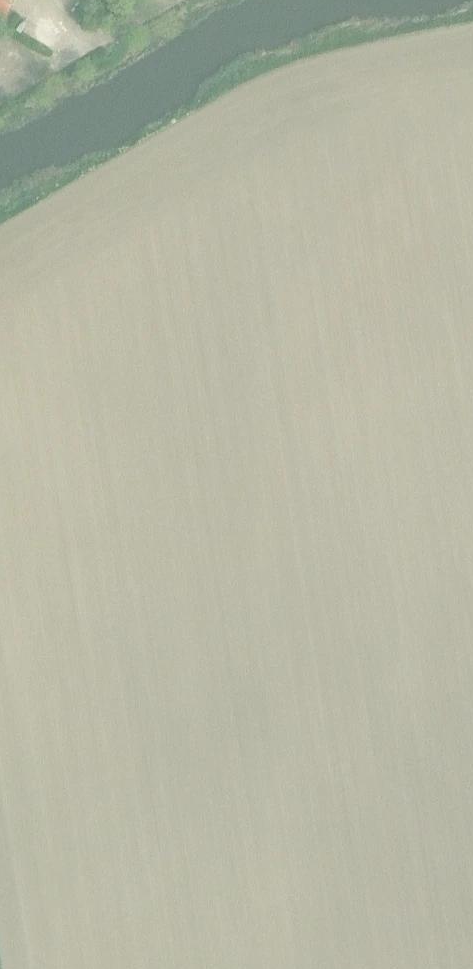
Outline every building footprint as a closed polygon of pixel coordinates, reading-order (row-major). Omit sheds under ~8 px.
[(2,18),(12,0),(0,0),(0,17),(2,18)]
